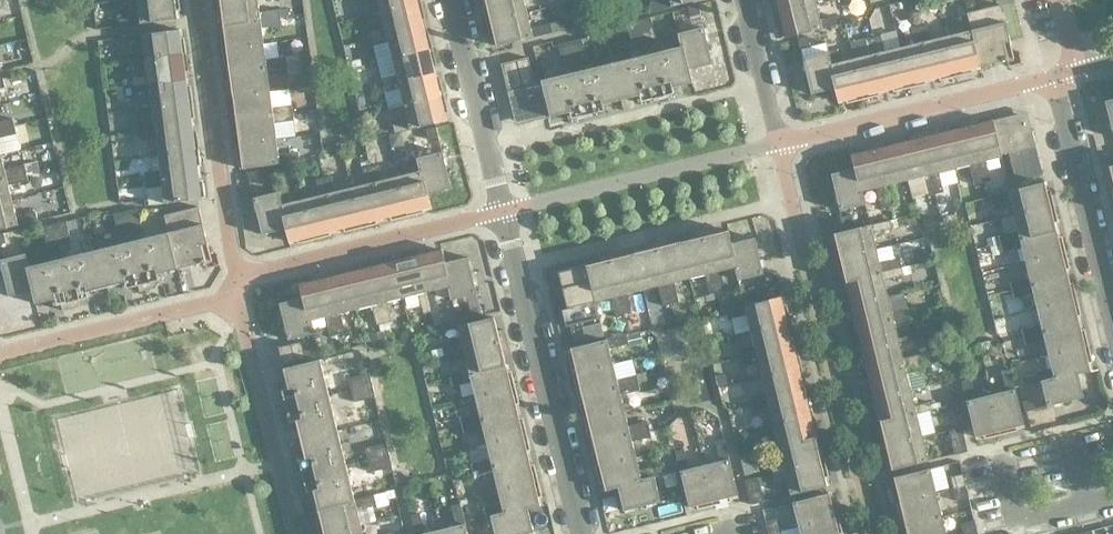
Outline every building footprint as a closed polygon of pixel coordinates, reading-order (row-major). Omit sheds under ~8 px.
[(179,0),(137,0),(139,15),(119,17),(120,26),(177,19),(176,11),(180,10),(179,0)] [(258,0),(226,0),(216,1),(219,19),(223,18),(224,25),(281,17),(280,9),(260,12),(258,0)] [(381,12),(421,2),(421,0),(378,0),(381,12)] [(487,5),(483,6),(487,22),(527,13),(524,0),(485,0),(487,5)] [(565,3),(571,27),(585,24),(579,0),(565,3)] [(650,2),(652,11),(698,0),(660,0),(650,2)] [(776,14),(816,4),(815,0),(772,0),(776,14)] [(425,18),(421,2),(381,12),(385,27),(370,31),(372,39),(423,26),(421,19),(425,18)] [(701,14),(698,4),(689,7),(691,17),(701,14)] [(820,20),(816,4),(776,14),(780,31),(784,30),(786,37),(837,25),(835,16),(820,20)] [(1001,5),(984,9),(967,13),(967,15),(980,66),(1006,60),(1008,67),(1021,63),(1018,51),(1012,52),(1005,23),(1007,19),(1006,14),(1002,11),(1001,5)] [(531,28),(527,13),(487,22),(491,39),(495,38),(497,45),(553,32),(550,23),(531,28)] [(980,66),(967,15),(959,17),(963,33),(947,37),(957,76),(973,72),(972,68),(980,66)] [(282,25),(281,17),(224,25),(224,32),(220,32),(223,49),(264,43),(262,28),(282,25)] [(656,38),(651,17),(639,20),(644,41),(656,38)] [(644,41),(639,20),(627,23),(632,44),(644,41)] [(927,25),(920,27),(932,78),(938,77),(939,80),(957,76),(947,37),(931,40),(927,25)] [(425,32),(423,26),(372,39),(374,46),(389,42),(392,58),(433,48),(429,31),(425,32)] [(932,78),(920,27),(912,29),(916,44),(900,47),(910,88),(926,83),(925,80),(932,78)] [(678,34),(681,46),(683,46),(689,69),(712,63),(704,28),(678,34)] [(180,37),(179,30),(126,36),(127,45),(143,44),(145,59),(186,54),(184,37),(180,37)] [(881,36),(873,38),(885,90),(892,88),(893,92),(910,88),(900,47),(884,51),(881,36)] [(807,37),(798,39),(800,48),(809,46),(807,37)] [(885,90),(873,38),(866,40),(870,55),(855,58),(865,99),(879,95),(878,91),(885,90)] [(587,59),(582,39),(570,42),(575,62),(587,59)] [(575,62),(570,42),(558,44),(564,65),(575,62)] [(266,59),(264,43),(223,49),(225,65),(229,65),(230,72),(287,64),(286,57),(266,59)] [(683,46),(681,46),(542,80),(542,82),(550,117),(567,113),(569,119),(607,110),(605,103),(621,99),(637,95),(638,102),(677,93),(675,86),(692,82),(689,69),(683,46)] [(437,65),(433,48),(392,58),(396,74),(381,77),(383,85),(434,72),(433,66),(437,65)] [(825,52),(834,88),(838,101),(845,100),(846,103),(865,99),(855,58),(840,62),(837,49),(825,52)] [(834,88),(825,52),(802,58),(811,94),(834,88)] [(188,71),(186,54),(145,59),(147,75),(132,78),(133,85),(185,78),(185,72),(188,71)] [(535,84),(528,57),(516,60),(523,87),(535,84)] [(523,87),(516,60),(501,63),(508,90),(523,87)] [(288,72),(287,64),(230,72),(231,79),(227,79),(229,96),(270,91),(268,75),(288,72)] [(436,79),(434,72),(383,85),(385,92),(400,89),(404,105),(444,95),(440,78),(436,79)] [(186,85),(185,78),(133,85),(134,93),(149,91),(151,107),(193,101),(190,84),(186,85)] [(550,117),(542,82),(535,84),(523,87),(508,90),(513,111),(528,122),(550,117)] [(132,86),(115,88),(116,100),(133,98),(132,86)] [(272,107),(270,91),(229,96),(231,113),(235,113),(236,120),(293,112),(292,104),(272,107)] [(448,112),(444,95),(404,105),(407,121),(392,124),(394,133),(446,120),(444,112),(448,112)] [(1104,101),(1112,135),(1112,99),(1104,101)] [(195,119),(193,101),(151,107),(153,123),(138,126),(139,133),(192,126),(191,119),(195,119)] [(294,120),(293,112),(236,120),(237,126),(233,127),(235,144),(276,139),(275,123),(294,120)] [(1027,112),(1011,116),(993,120),(1002,154),(1009,153),(1020,149),(1035,145),(1027,112)] [(979,124),(977,117),(967,119),(982,182),(990,180),(985,161),(1002,156),(1002,154),(993,120),(979,124)] [(14,126),(13,118),(0,121),(0,129),(14,126)] [(982,182),(967,119),(957,122),(958,129),(945,132),(954,168),(970,164),(975,184),(982,182)] [(14,126),(0,129),(0,137),(16,134),(14,126)] [(193,133),(192,126),(139,133),(140,141),(155,139),(158,154),(199,149),(197,132),(193,133)] [(427,130),(429,139),(438,137),(436,127),(427,130)] [(932,135),(931,128),(920,131),(936,193),(943,192),(939,172),(954,168),(945,132),(932,135)] [(936,193),(920,131),(910,133),(911,140),(898,143),(908,179),(924,176),(928,195),(936,193)] [(278,154),(276,139),(235,144),(237,161),(241,160),(242,168),(299,161),(298,152),(278,154)] [(885,146),(884,140),(873,142),(889,205),(897,203),(892,183),(908,179),(898,143),(885,146)] [(889,205),(873,142),(863,145),(865,151),(851,155),(854,167),(855,167),(861,191),(862,190),(877,187),(882,207),(889,205)] [(1042,173),(1035,145),(1020,149),(1027,177),(1042,173)] [(201,166),(199,149),(158,154),(160,170),(145,172),(146,180),(198,173),(198,167),(201,166)] [(1027,177),(1020,149),(1009,153),(1015,179),(1027,177)] [(442,151),(419,157),(428,193),(451,188),(442,151)] [(1,154),(0,154),(0,179),(26,172),(24,165),(4,169),(1,154)] [(428,193),(419,157),(408,160),(411,173),(397,176),(406,216),(424,212),(423,208),(431,207),(428,193)] [(378,165),(371,166),(383,218),(390,216),(391,220),(406,216),(397,176),(382,180),(378,165)] [(383,218),(371,166),(363,168),(367,184),(351,187),(361,227),(377,223),(377,220),(383,218)] [(855,167),(854,167),(831,173),(840,210),(865,203),(862,190),(861,191),(855,167)] [(257,171),(248,173),(250,183),(260,180),(257,171)] [(26,172),(0,179),(0,203),(12,200),(8,185),(27,180),(26,172)] [(199,180),(198,173),(146,180),(146,188),(162,186),(164,203),(206,197),(203,180),(199,180)] [(331,176),(324,178),(336,229),(343,228),(344,232),(361,227),(351,187),(335,191),(331,176)] [(336,229),(324,178),(316,180),(320,195),(305,199),(315,239),(331,235),(330,231),(336,229)] [(1047,189),(1045,181),(989,195),(991,204),(1010,199),(1014,215),(1055,205),(1050,188),(1047,189)] [(277,192),(286,229),(289,241),(297,239),(297,243),(315,239),(305,199),(291,202),(288,189),(277,192)] [(286,229),(277,192),(254,197),(263,234),(286,229)] [(12,200),(0,203),(0,229),(37,220),(35,211),(16,216),(12,200)] [(1059,222),(1055,205),(1014,215),(1018,231),(999,236),(1000,243),(1056,229),(1055,222),(1059,222)] [(164,215),(169,232),(178,269),(204,262),(206,268),(220,265),(217,253),(210,255),(198,206),(164,215)] [(137,208),(125,211),(130,231),(142,228),(138,211),(137,208)] [(130,231),(125,211),(113,214),(119,234),(130,231)] [(842,216),(844,226),(854,224),(851,214),(842,216)] [(890,219),(870,224),(834,233),(836,241),(832,242),(836,258),(877,249),(873,233),(892,229),(890,219)] [(71,242),(66,221),(54,223),(59,245),(71,242)] [(59,245),(54,223),(42,226),(47,248),(59,245)] [(714,233),(713,226),(702,229),(717,291),(725,289),(720,270),(735,266),(738,265),(732,243),(729,230),(714,233)] [(717,291),(702,229),(692,231),(694,238),(681,241),(689,278),(705,274),(710,293),(717,291)] [(1058,236),(1056,229),(1000,243),(1002,251),(1022,246),(1026,262),(1066,252),(1062,235),(1058,236)] [(156,280),(162,279),(161,273),(178,269),(169,232),(29,267),(26,267),(32,290),(35,303),(52,299),(53,305),(60,304),(61,310),(78,306),(77,300),(92,296),(91,290),(122,282),(124,288),(140,285),(141,291),(158,287),(156,280)] [(987,239),(988,246),(1000,243),(999,236),(987,239)] [(755,237),(732,243),(738,265),(735,266),(738,279),(764,273),(755,237)] [(668,245),(666,238),(656,240),(671,303),(679,301),(674,282),(689,278),(681,241),(668,245)] [(671,303),(656,240),(645,243),(647,249),(634,253),(643,289),(658,285),(663,305),(671,303)] [(427,253),(426,246),(415,249),(430,311),(438,309),(433,290),(448,287),(450,286),(444,262),(441,250),(427,253)] [(430,311),(415,249),(405,251),(406,258),(393,261),(403,298),(418,294),(423,313),(430,311)] [(621,256),(619,249),(609,252),(624,314),(632,312),(627,293),(643,289),(634,253),(621,256)] [(881,265),(877,249),(836,258),(840,275),(844,274),(846,281),(902,267),(900,260),(881,265)] [(624,314),(609,252),(599,254),(600,261),(587,264),(596,300),(612,297),(616,316),(624,314)] [(1070,268),(1066,252),(1026,262),(1030,278),(1010,282),(1012,290),(1068,276),(1066,269),(1070,268)] [(9,296),(32,290),(26,267),(29,267),(26,253),(0,260),(9,296)] [(468,257),(444,262),(450,286),(448,287),(451,299),(477,293),(468,257)] [(381,264),(379,258),(369,260),(384,323),(392,321),(387,302),(403,298),(393,261),(381,264)] [(384,323),(369,260),(358,263),(360,269),(347,272),(356,309),(360,329),(384,323)] [(600,317),(596,300),(587,264),(558,271),(567,306),(561,308),(565,326),(600,317)] [(904,275),(902,267),(846,281),(847,288),(844,288),(848,305),(888,295),(884,279),(904,275)] [(334,275),(332,269),(322,272),(337,334),(345,332),(340,313),(356,309),(347,272),(334,275)] [(337,334),(322,272),(312,274),(313,281),(299,284),(302,297),(308,321),(310,321),(325,317),(330,336),(337,334)] [(1070,282),(1068,276),(1012,290),(1014,298),(1033,293),(1037,308),(1077,298),(1073,281),(1070,282)] [(892,311),(888,295),(848,305),(852,322),(855,321),(857,328),(909,315),(907,307),(892,311)] [(783,304),(781,296),(730,309),(736,333),(751,330),(791,320),(787,303),(783,304)] [(308,321),(302,297),(279,303),(288,339),(314,333),(310,321),(308,321)] [(1082,315),(1077,298),(1037,308),(1041,324),(1022,329),(1024,337),(1080,322),(1078,316),(1082,315)] [(470,308),(473,317),(482,315),(480,305),(470,308)] [(463,308),(455,310),(458,321),(466,319),(463,308)] [(911,323),(909,315),(857,328),(859,334),(855,335),(859,352),(900,342),(896,326),(911,323)] [(497,330),(494,317),(458,325),(462,342),(442,347),(444,355),(506,339),(504,329),(497,330)] [(795,336),(791,320),(751,330),(755,345),(740,349),(741,357),(793,344),(792,337),(795,336)] [(1081,329),(1080,322),(1024,337),(1025,344),(1045,339),(1048,354),(1089,345),(1085,328),(1081,329)] [(600,323),(592,325),(595,338),(604,336),(600,323)] [(376,349),(389,346),(386,333),(373,336),(376,349)] [(626,334),(605,339),(571,348),(573,355),(569,356),(573,373),(613,364),(609,348),(628,343),(626,334)] [(509,349),(506,339),(444,355),(446,362),(465,357),(469,372),(506,363),(503,351),(509,349)] [(301,341),(289,344),(272,349),(276,365),(305,358),(303,351),(301,341)] [(904,358),(900,342),(859,352),(863,369),(867,368),(869,375),(921,362),(919,354),(904,358)] [(795,351),(793,344),(741,357),(743,365),(759,361),(762,376),(803,367),(798,350),(795,351)] [(1093,361),(1089,345),(1048,354),(1052,368),(1036,372),(1038,382),(1041,381),(1078,373),(1091,370),(1089,362),(1093,361)] [(317,348),(303,351),(305,358),(319,355),(317,348)] [(306,489),(308,495),(314,494),(318,508),(354,500),(320,359),(284,368),(288,385),(281,386),(283,392),(276,394),(280,411),(287,409),(291,425),(297,423),(305,455),(298,456),(302,472),(296,474),(300,490),(306,489)] [(923,370),(921,362),(869,375),(871,382),(867,383),(871,399),(911,390),(908,374),(923,370)] [(507,371),(506,363),(469,372),(450,377),(452,385),(471,380),(475,396),(515,386),(511,370),(507,371)] [(616,380),(613,364),(573,373),(577,390),(581,389),(582,396),(638,382),(636,375),(616,380)] [(807,383),(803,367),(762,376),(747,380),(753,403),(804,391),(803,384),(807,383)] [(1007,390),(991,394),(1001,434),(1018,430),(1017,426),(1025,425),(1011,369),(1002,371),(1007,390)] [(372,384),(369,372),(348,378),(351,389),(372,384)] [(1078,373),(1041,381),(1044,391),(1032,393),(1033,399),(1035,408),(1084,397),(1078,373)] [(1021,377),(1023,385),(1034,382),(1032,374),(1021,377)] [(729,384),(727,375),(717,377),(719,387),(729,384)] [(971,379),(962,381),(975,437),(984,435),(985,438),(1001,434),(991,394),(976,398),(971,379)] [(640,390),(638,382),(582,396),(584,402),(580,403),(584,420),(624,410),(620,395),(640,390)] [(375,396),(372,384),(351,389),(354,401),(375,396)] [(519,403),(515,386),(475,396),(479,412),(460,416),(462,424),(517,411),(516,404),(519,403)] [(915,405),(911,390),(871,399),(875,416),(879,415),(880,422),(917,413),(932,410),(930,401),(915,405)] [(806,397),(804,391),(753,403),(755,411),(770,407),(774,422),(814,412),(810,396),(806,397)] [(1026,411),(1035,408),(1033,399),(1023,401),(1026,411)] [(628,426),(624,410),(584,420),(588,437),(592,436),(594,442),(650,429),(648,421),(628,426)] [(519,417),(517,411),(462,424),(464,432),(483,427),(487,443),(527,433),(523,416),(519,417)] [(818,430),(814,412),(774,422),(778,438),(763,442),(765,451),(780,447),(816,438),(814,431),(818,430)] [(923,436),(917,413),(880,422),(882,429),(878,430),(882,446),(923,436)] [(961,427),(949,430),(952,442),(964,439),(961,427)] [(652,436),(650,429),(594,442),(595,449),(592,450),(595,465),(636,456),(632,441),(652,436)] [(531,450),(527,433),(487,443),(491,458),(472,463),(473,471),(529,457),(527,451),(531,450)] [(929,460),(923,436),(882,446),(886,463),(890,462),(892,469),(929,460)] [(817,444),(816,438),(780,447),(785,470),(825,459),(821,443),(817,444)] [(738,495),(725,439),(716,441),(721,461),(705,465),(715,505),(731,501),(731,497),(738,495)] [(964,439),(952,442),(955,454),(967,451),(964,439)] [(389,454),(387,442),(365,447),(368,459),(389,454)] [(698,509),(715,505),(705,465),(690,468),(685,449),(676,451),(690,507),(697,505),(698,509)] [(392,466),(389,454),(368,459),(371,471),(392,466)] [(639,470),(636,456),(595,465),(600,483),(604,482),(605,490),(618,487),(618,486),(655,477),(658,476),(656,466),(639,470)] [(530,464),(529,457),(473,471),(475,478),(495,474),(498,488),(538,479),(534,463),(530,464)] [(829,476),(825,459),(785,470),(791,494),(828,486),(826,477),(829,476)] [(936,493),(931,468),(894,477),(896,485),(892,486),(896,503),(936,493)] [(966,485),(963,473),(951,476),(953,488),(966,485)] [(661,501),(655,477),(618,486),(618,487),(624,511),(661,501)] [(759,477),(746,480),(752,504),(764,501),(759,477)] [(542,496),(538,479),(498,488),(502,503),(485,507),(488,517),(491,516),(527,507),(528,508),(541,505),(539,497),(542,496)] [(969,497),(966,485),(953,488),(956,500),(969,497)] [(671,489),(673,499),(683,496),(680,486),(671,489)] [(831,500),(829,493),(793,502),(799,526),(839,516),(835,500),(831,500)] [(942,516),(936,493),(896,503),(900,519),(904,518),(905,525),(942,516)] [(374,495),(354,500),(318,508),(320,516),(316,517),(320,533),(361,524),(357,508),(376,503),(374,495)] [(441,528),(442,533),(468,533),(460,503),(452,505),(457,525),(441,528)] [(491,516),(496,533),(523,533),(534,531),(528,508),(527,507),(491,516)] [(411,515),(416,533),(442,533),(441,528),(425,532),(420,513),(411,515)] [(839,516),(799,526),(801,533),(839,533),(843,533),(839,516)] [(942,516),(905,525),(907,531),(903,532),(904,533),(946,533),(942,516)] [(779,519),(766,522),(769,533),(782,531),(779,519)] [(975,520),(962,523),(965,533),(970,533),(978,532),(975,520)] [(361,524),(320,533),(363,533),(361,524)]
